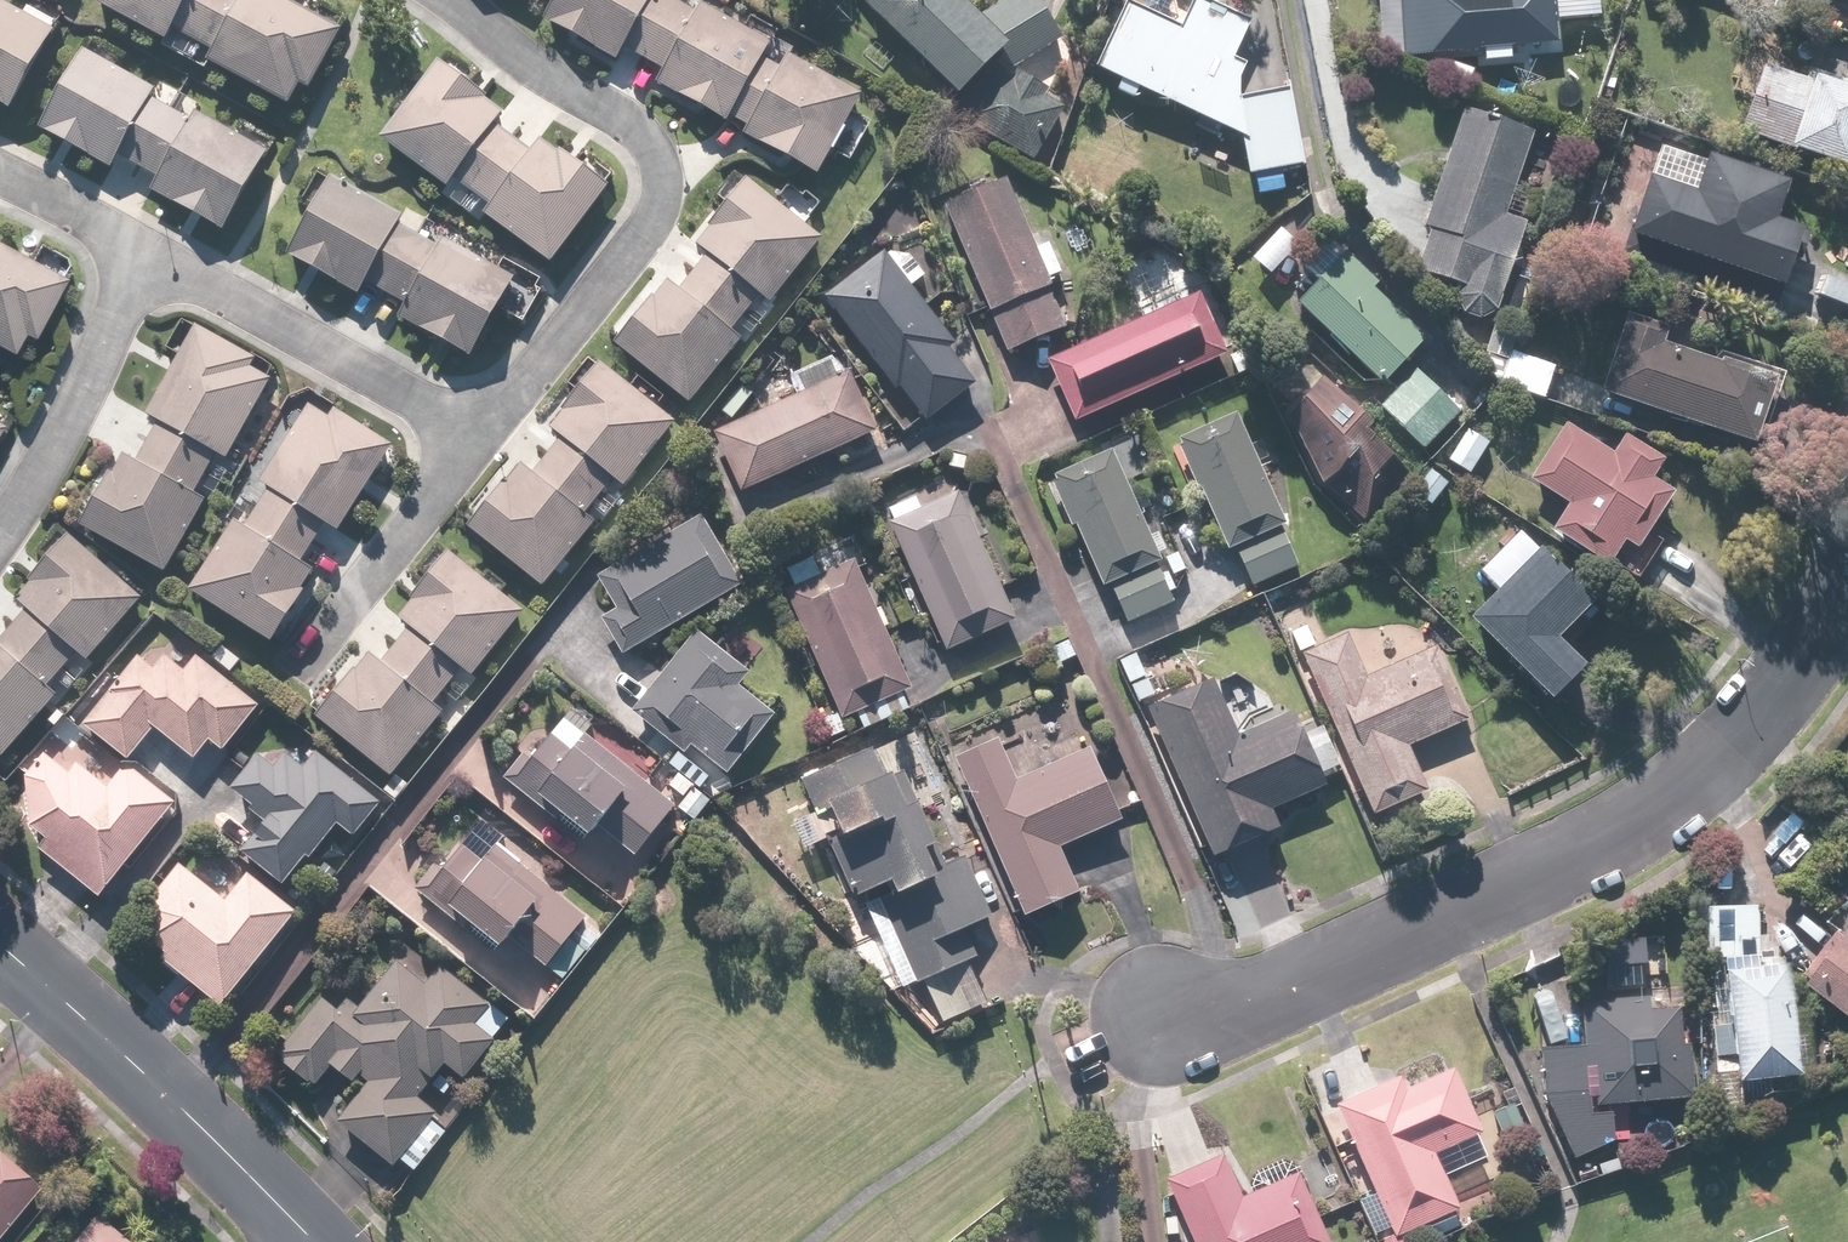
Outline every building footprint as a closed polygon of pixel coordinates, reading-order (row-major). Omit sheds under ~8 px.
[(13,111),(57,31),(0,0),(0,104),(13,111)] [(174,32),(212,52),(207,62),(291,108),(302,87),(310,91),(342,31),(284,0),(94,0),(92,3),(168,44),(174,32)] [(695,12),(672,0),(554,0),(542,22),(617,63),(624,50),(662,71),(655,83),(729,124),(732,119),(749,129),(745,136),(819,178),(864,98),(789,55),(786,60),(771,51),(775,44),(700,3),(695,12)] [(983,17),(965,0),(862,0),(861,1),(968,104),(959,111),(1028,161),(1068,106),(999,56),(1011,44),(1034,61),(1064,36),(1042,0),(1010,0),(983,17)] [(1410,60),(1483,55),(1484,64),(1515,62),(1515,50),(1563,47),(1560,0),(1379,0),(1382,44),(1410,60)] [(1775,1),(1821,14),(1826,0),(1776,0),(1775,1)] [(1309,165),(1296,92),(1242,101),(1243,79),(1250,65),(1240,60),(1255,29),(1198,3),(1186,29),(1130,3),(1098,70),(1121,81),(1117,88),(1139,99),(1142,93),(1240,139),(1247,177),(1255,175),(1259,195),(1286,190),(1282,170),(1309,165)] [(195,111),(190,120),(151,99),(157,89),(85,50),(40,131),(112,171),(119,158),(157,179),(151,190),(226,232),(270,152),(195,111)] [(486,216),(553,265),(611,186),(561,149),(558,153),(541,141),(533,152),(496,125),(505,113),(487,100),(488,98),(437,60),(381,136),(451,187),(455,181),(491,208),(486,216)] [(1743,136),(1847,166),(1847,85),(1808,73),(1805,81),(1762,69),(1743,136)] [(1535,132),(1467,109),(1416,271),(1458,284),(1453,299),(1462,315),(1481,321),(1499,310),(1527,223),(1507,217),(1535,132)] [(1650,181),(1624,252),(1778,307),(1806,231),(1778,221),(1794,176),(1716,148),(1698,198),(1650,181)] [(1009,173),(937,206),(949,233),(956,230),(1008,350),(1070,323),(1051,281),(1063,275),(1048,242),(1040,245),(1009,173)] [(444,240),(439,248),(401,227),(406,218),(332,176),(286,256),(361,298),(368,286),(405,307),(399,319),(473,360),(518,281),(444,240)] [(823,238),(747,179),(696,244),(709,255),(681,290),(669,281),(616,347),(691,405),(743,339),(734,332),(762,296),(772,304),(823,238)] [(1298,249),(1279,229),(1250,255),(1269,276),(1298,249)] [(1382,284),(1332,236),(1307,263),(1320,276),(1294,302),(1383,387),(1426,341),(1375,292),(1382,284)] [(881,252),(824,295),(891,381),(896,378),(927,418),(976,380),(951,347),(957,343),(913,286),(929,274),(906,244),(887,259),(881,252)] [(0,246),(0,355),(14,363),(26,340),(34,345),(68,284),(0,246)] [(1075,420),(1132,395),(1143,421),(1253,373),(1242,348),(1226,355),(1199,293),(1049,358),(1075,420)] [(1575,383),(1567,408),(1628,428),(1635,407),(1757,447),(1782,371),(1717,350),(1714,359),(1662,342),(1668,326),(1627,312),(1600,391),(1575,383)] [(194,326),(144,416),(156,423),(134,463),(120,455),(79,528),(166,576),(207,502),(196,496),(217,456),(227,462),(273,380),(251,367),(255,360),(194,326)] [(1514,348),(1500,380),(1547,401),(1561,369),(1514,348)] [(676,422),(600,362),(548,428),(562,438),(534,474),(522,465),(469,531),(543,589),(596,523),(587,516),(615,480),(624,488),(676,422)] [(1416,367),(1381,402),(1425,446),(1460,410),(1416,367)] [(1292,408),(1317,480),(1366,526),(1417,471),(1374,431),(1382,422),(1327,371),(1292,408)] [(874,432),(849,372),(712,431),(738,490),(874,432)] [(232,522),(191,592),(279,644),(320,574),(302,563),(325,524),(341,533),(393,446),(334,411),(330,418),(309,406),(263,484),(270,489),(246,530),(232,522)] [(1234,411),(1175,438),(1227,550),(1234,547),(1251,585),(1298,563),(1281,526),(1286,524),(1234,411)] [(1616,451),(1565,422),(1532,481),(1568,502),(1552,531),(1609,563),(1621,543),(1639,553),(1674,492),(1653,480),(1665,460),(1624,437),(1616,451)] [(1490,445),(1468,430),(1448,460),(1470,474),(1490,445)] [(1163,560),(1110,448),(1045,479),(1069,531),(1077,527),(1106,587),(1110,585),(1129,625),(1174,604),(1169,594),(1177,590),(1170,577),(1186,569),(1179,553),(1163,560)] [(952,479),(889,508),(896,522),(889,525),(948,651),(1017,619),(952,479)] [(617,605),(600,615),(622,654),(745,583),(704,511),(598,572),(617,605)] [(7,760),(144,598),(62,528),(36,559),(44,565),(2,615),(14,625),(0,641),(0,755),(7,760)] [(796,586),(785,590),(840,722),(913,692),(861,569),(869,565),(857,536),(788,565),(796,586)] [(1543,548),(1472,617),(1482,628),(1477,633),(1492,649),(1498,644),(1551,699),(1586,665),(1564,642),(1599,607),(1543,548)] [(526,611),(449,551),(398,617),(411,627),(383,663),(371,654),(319,720),(393,778),(445,712),(436,705),(464,669),(474,676),(526,611)] [(715,646),(696,630),(631,710),(683,752),(689,744),(729,776),(778,715),(738,683),(751,667),(747,664),(762,646),(733,623),(715,646)] [(264,705),(166,624),(80,729),(127,768),(134,760),(160,728),(197,759),(211,743),(224,754),(264,705)] [(1308,627),(1292,634),(1373,817),(1429,792),(1408,746),(1471,718),(1438,643),(1367,675),(1348,632),(1316,646),(1308,627)] [(1136,652),(1118,661),(1139,703),(1157,694),(1136,652)] [(1259,678),(1230,692),(1245,724),(1274,710),(1259,678)] [(1213,679),(1147,709),(1214,859),(1282,828),(1273,808),(1327,784),(1322,772),(1340,764),(1321,721),(1298,732),(1289,711),(1238,734),(1213,679)] [(522,748),(500,776),(585,842),(597,827),(636,857),(678,803),(663,791),(647,778),(655,767),(576,706),(535,758),(522,748)] [(1081,891),(1061,847),(1123,818),(1085,734),(1037,755),(1019,714),(947,747),(1024,917),(1081,891)] [(47,755),(28,778),(30,828),(47,841),(41,847),(101,897),(181,800),(134,760),(127,768),(80,729),(53,761),(47,755)] [(842,828),(825,835),(852,896),(892,879),(899,894),(876,904),(912,985),(923,980),(942,1023),(986,1003),(968,962),(985,954),(972,925),(992,915),(969,863),(942,875),(929,847),(938,844),(918,800),(908,804),(895,774),(885,778),(872,748),(801,779),(817,815),(833,807),(842,828)] [(313,749),(261,752),(246,772),(234,763),(192,816),(287,890),(339,824),(357,838),(383,804),(313,749)] [(677,772),(663,791),(678,803),(698,818),(712,799),(677,772)] [(433,860),(411,887),(470,932),(476,924),(504,945),(510,937),(549,966),(587,916),(497,846),(505,835),(482,817),(443,868),(433,860)] [(146,907),(151,942),(166,954),(162,959),(223,1008),(297,915),(229,861),(220,872),(201,857),(190,871),(181,863),(146,907)] [(1734,1055),(1737,1082),(1799,1075),(1785,943),(1760,946),(1755,905),(1700,911),(1707,973),(1726,970),(1732,1027),(1713,1029),(1716,1057),(1734,1055)] [(372,1083),(339,1122),(394,1168),(401,1160),(414,1171),(446,1133),(432,1122),(441,1112),(419,1094),(428,1084),(446,1099),(512,1019),(406,932),(385,958),(392,963),(357,1006),(346,996),(336,1008),(321,995),(299,1021),(291,1014),(278,1030),(289,1040),(277,1055),(315,1087),(332,1066),(352,1082),(360,1073),(372,1083)] [(1812,984),(1847,1012),(1847,937),(1812,984)] [(1666,940),(1601,938),(1601,967),(1605,967),(1604,989),(1643,991),(1644,968),(1665,969),(1666,940)] [(1583,999),(1585,1045),(1542,1047),(1544,1106),(1550,1106),(1577,1159),(1628,1133),(1614,1103),(1695,1100),(1693,1041),(1679,1042),(1678,1007),(1650,1008),(1650,997),(1583,999)] [(1402,1234),(1428,1223),(1434,1238),(1462,1227),(1455,1212),(1462,1209),(1438,1154),(1487,1133),(1458,1067),(1406,1089),(1399,1074),(1337,1100),(1343,1114),(1332,1119),(1343,1145),(1348,1143),(1371,1196),(1360,1201),(1377,1241),(1405,1241),(1402,1234)] [(1514,1101),(1489,1112),(1502,1144),(1527,1133),(1514,1101)] [(1168,1180),(1194,1241),(1333,1241),(1296,1154),(1251,1173),(1257,1189),(1242,1196),(1225,1156),(1168,1180)] [(39,1190),(0,1155),(0,1233),(39,1190)] [(95,1214),(87,1223),(72,1210),(45,1241),(129,1241),(95,1214)]
